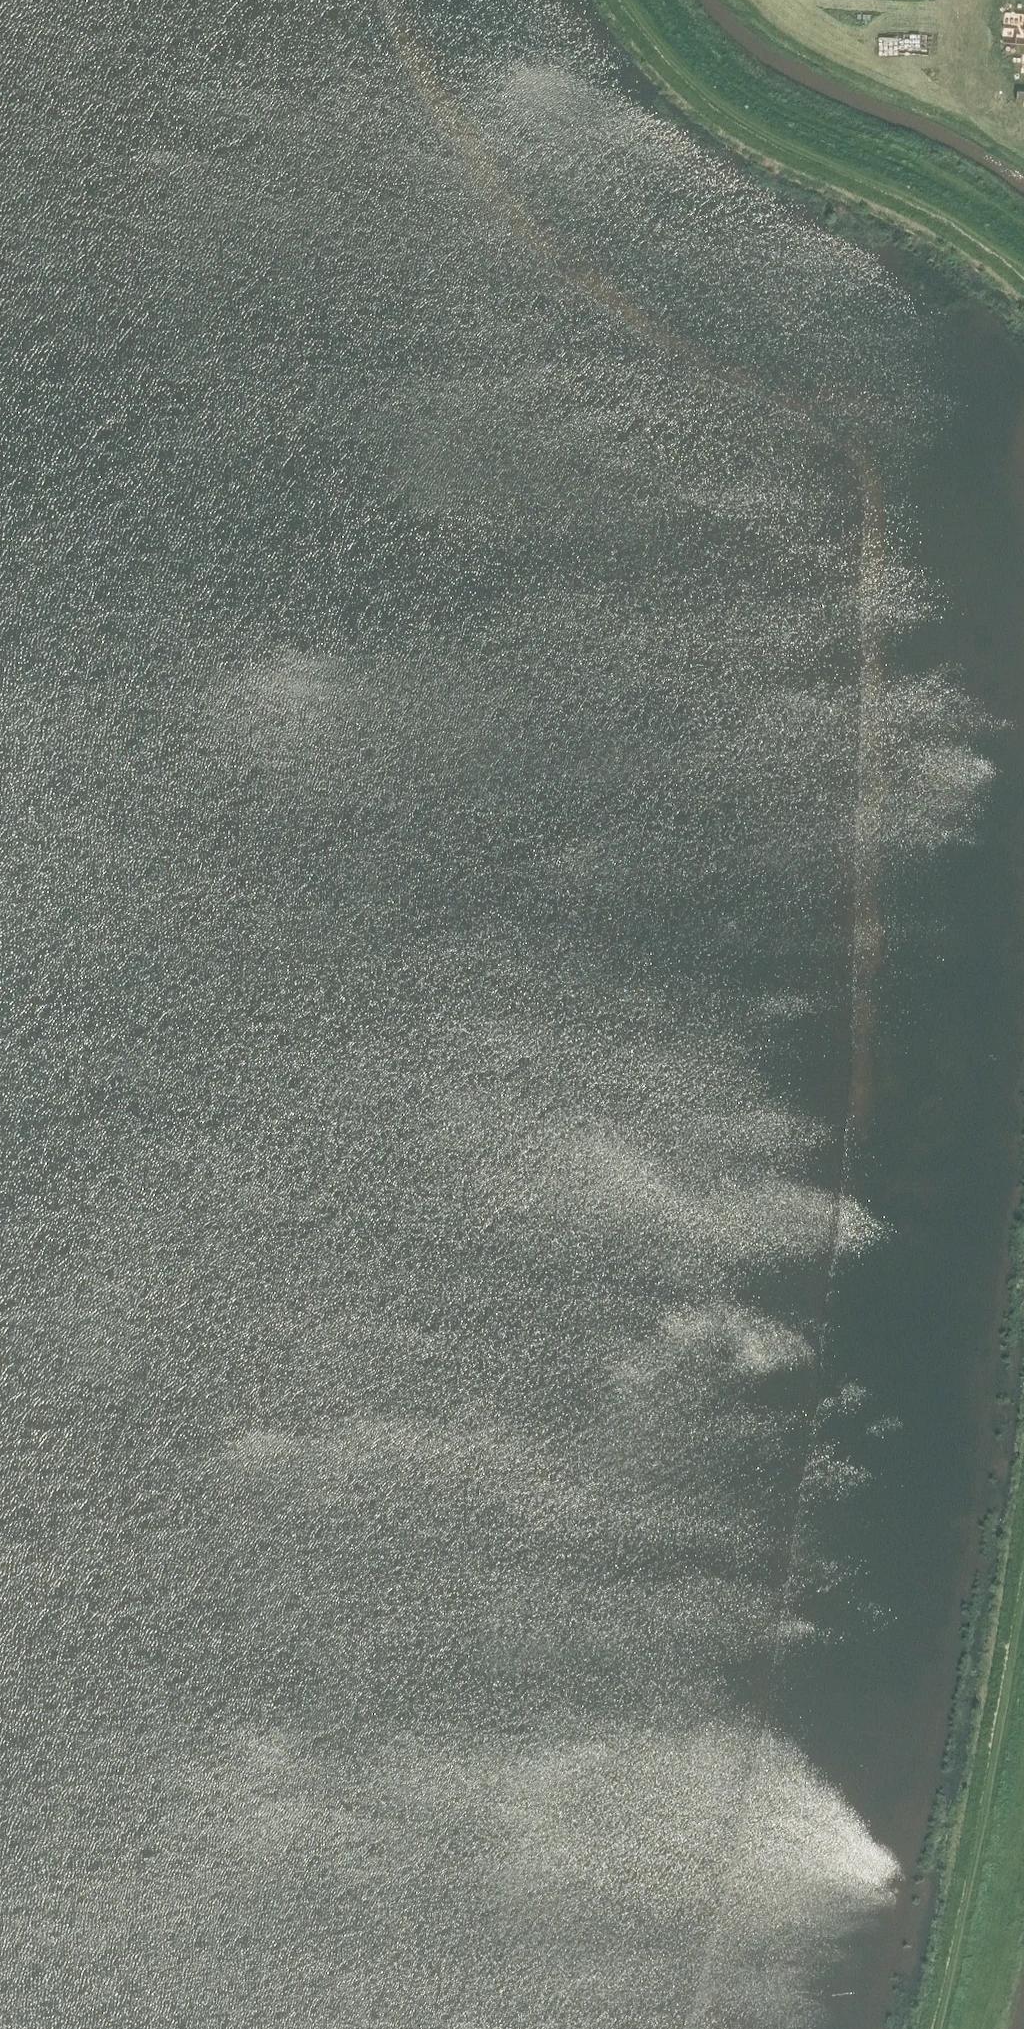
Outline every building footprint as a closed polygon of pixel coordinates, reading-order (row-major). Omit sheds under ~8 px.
[(995,32),(994,72),(1023,72),(1023,78),(1016,78),(1015,102),(1023,102),(1023,32),(995,32)]
